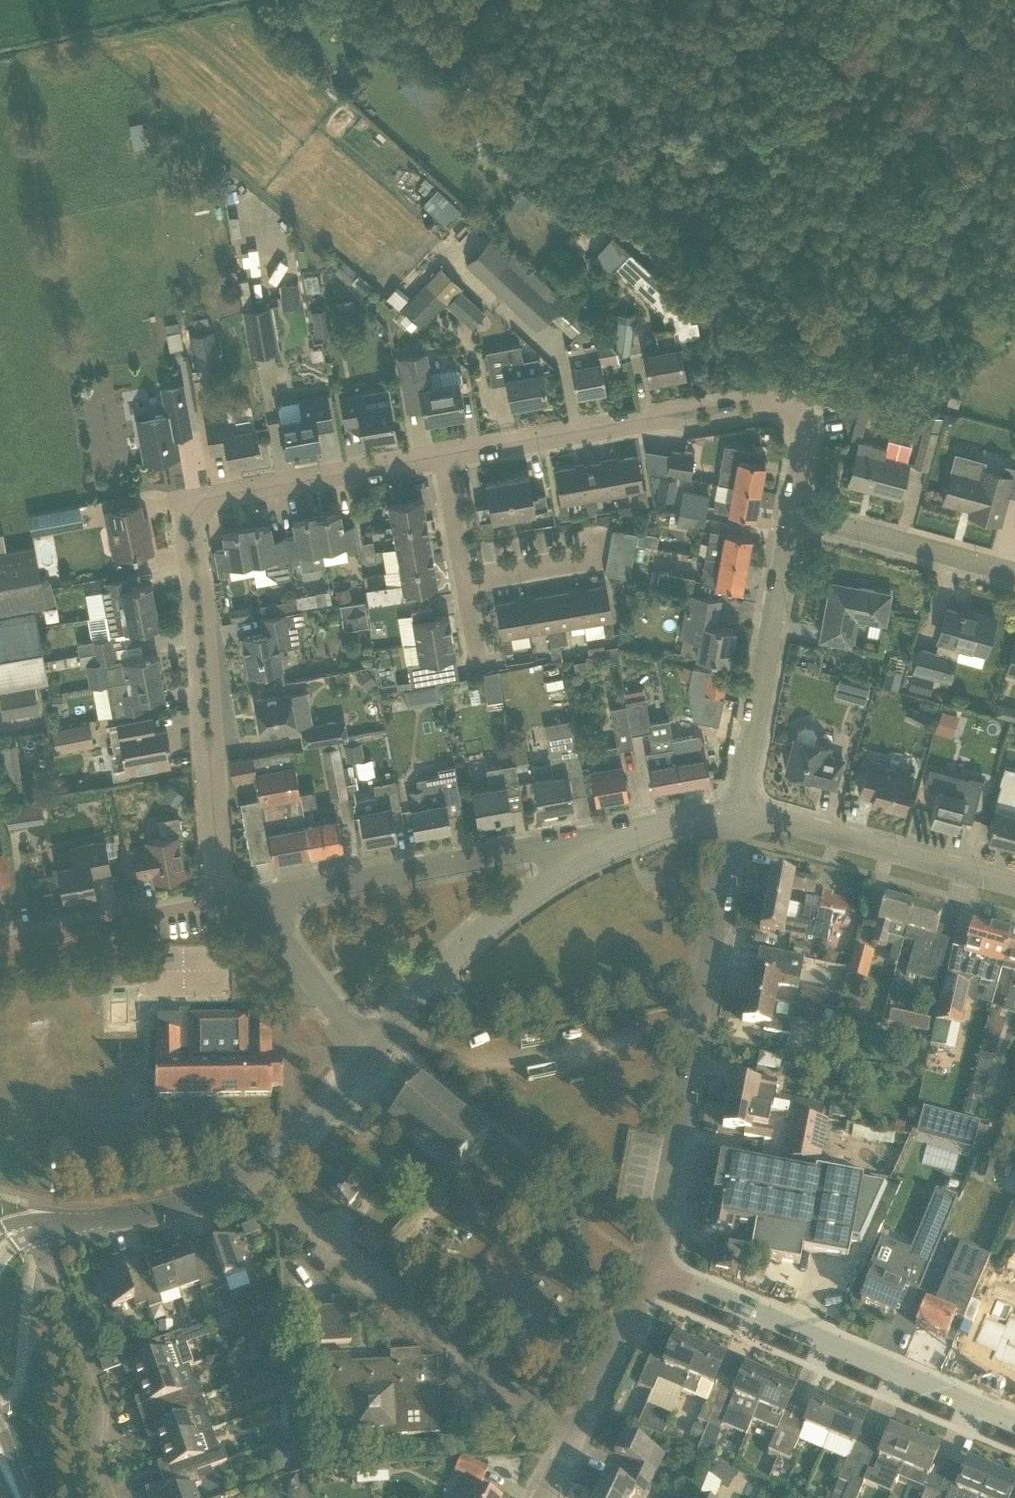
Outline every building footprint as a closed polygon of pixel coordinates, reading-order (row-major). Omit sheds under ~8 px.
[(142,121),(129,123),(133,146),(147,143),(142,121)] [(441,222),(457,206),(436,186),(421,203),(441,222)] [(555,290),(493,233),(466,262),(536,327),(549,313),(574,335),(567,343),(576,393),(606,387),(602,363),(619,360),(617,348),(628,357),(628,356),(614,343),(614,345),(565,300),(566,299),(556,289),(555,290)] [(629,250),(615,266),(648,295),(663,309),(665,326),(656,327),(659,349),(644,351),(649,379),(684,373),(679,346),(676,346),(675,339),(699,336),(697,320),(690,321),(688,303),(629,250)] [(440,266),(401,308),(421,327),(445,300),(448,303),(447,304),(472,327),(485,312),(461,289),(462,287),(440,266)] [(358,273),(348,283),(347,285),(360,297),(372,285),(359,272),(358,273)] [(301,304),(299,282),(281,283),(282,305),(301,304)] [(272,304),(267,305),(243,309),(251,354),(279,349),(272,304)] [(316,336),(332,334),(328,307),(311,310),(316,336)] [(628,356),(633,314),(618,312),(614,343),(628,356)] [(219,363),(214,337),(211,321),(192,325),(193,333),(189,334),(195,368),(219,363)] [(540,369),(538,356),(513,360),(510,346),(487,351),(494,385),(508,382),(512,404),(547,398),(541,369),(540,369)] [(465,413),(459,379),(432,384),(425,351),(397,356),(406,403),(422,400),(425,420),(429,419),(429,423),(439,421),(438,417),(465,413)] [(180,454),(177,436),(174,424),(190,421),(183,382),(162,386),(167,412),(137,418),(144,461),(180,454)] [(364,439),(396,434),(389,398),(366,402),(364,390),(341,394),(346,424),(361,421),(364,439)] [(886,447),(861,440),(874,393),(865,391),(849,446),(858,448),(849,481),(899,494),(908,463),(906,462),(911,444),(889,438),(886,447)] [(949,393),(948,397),(947,402),(958,405),(960,396),(949,393)] [(320,443),(316,423),(332,420),(328,395),(281,403),(278,409),(282,437),(284,436),(287,453),(309,449),(308,445),(320,443)] [(926,468),(941,417),(928,413),(913,465),(926,468)] [(234,428),(231,414),(206,419),(212,452),(227,449),(230,463),(261,457),(255,424),(234,428)] [(733,484),(760,489),(765,462),(752,460),(754,448),(724,443),(720,465),(736,468),(733,484)] [(690,477),(691,472),(694,453),(671,449),(667,473),(690,477)] [(644,487),(638,454),(610,459),(616,493),(637,489),(640,504),(649,502),(646,487),(644,487)] [(591,512),(597,511),(595,497),(616,493),(610,459),(583,464),(591,512)] [(1002,473),(983,467),(981,477),(952,469),(944,500),(971,507),(970,513),(1000,522),(1007,495),(1014,466),(1005,463),(1002,473)] [(591,512),(583,464),(555,469),(561,501),(558,502),(561,518),(570,516),(567,502),(586,498),(588,513),(591,512)] [(674,492),(678,476),(656,472),(653,488),(674,492)] [(533,495),(529,473),(519,475),(525,512),(548,508),(546,492),(533,495)] [(502,516),(525,512),(519,475),(496,479),(502,516)] [(479,520),(502,516),(496,479),(485,481),(489,502),(476,505),(479,520)] [(755,516),(760,489),(733,484),(730,500),(716,498),(714,508),(755,516)] [(704,517),(709,495),(683,489),(681,499),(678,512),(704,517)] [(393,525),(426,519),(422,496),(389,502),(393,525)] [(30,525),(92,513),(90,502),(28,513),(30,525)] [(143,517),(140,503),(105,511),(114,555),(133,551),(134,555),(137,554),(154,550),(147,516),(143,517)] [(359,518),(369,516),(367,506),(357,507),(359,518)] [(338,525),(337,512),(316,515),(322,548),(345,544),(347,551),(359,549),(354,523),(338,525)] [(702,529),(704,517),(678,512),(677,517),(675,524),(691,527),(702,529)] [(322,548),(316,515),(293,520),(296,536),(284,538),(288,562),(301,560),(303,569),(325,565),(322,548)] [(396,546),(430,541),(426,519),(393,525),(396,546)] [(273,540),(270,524),(247,528),(253,561),(265,559),(267,571),(277,578),(291,576),(288,562),(284,538),(273,540)] [(636,543),(638,532),(613,527),(611,538),(636,543)] [(219,575),(231,572),(230,565),(253,561),(247,528),(223,533),(226,547),(214,549),(219,575)] [(746,561),(751,535),(710,528),(708,538),(723,541),(720,556),(746,561)] [(1,689),(6,715),(41,708),(37,682),(49,680),(36,607),(46,605),(35,545),(8,549),(4,532),(0,533),(0,689),(1,689)] [(634,554),(636,543),(611,538),(609,549),(634,554)] [(364,552),(374,550),(372,540),(362,541),(364,552)] [(400,568),(434,562),(430,541),(396,546),(400,568)] [(632,565),(634,554),(609,549),(607,561),(632,565)] [(366,562),(376,561),(374,550),(364,552),(366,562)] [(720,557),(705,555),(700,581),(742,589),(746,561),(720,556),(720,557)] [(630,576),(632,565),(607,561),(605,572),(630,576)] [(368,604),(405,598),(404,591),(438,585),(434,562),(400,568),(403,583),(366,588),(368,604)] [(692,590),(694,576),(660,569),(657,584),(692,590)] [(131,588),(129,576),(105,581),(107,589),(102,590),(106,613),(122,610),(122,611),(156,604),(152,583),(131,588)] [(885,621),(891,592),(831,581),(820,639),(849,644),(855,615),(885,621)] [(605,634),(615,633),(607,584),(578,588),(584,623),(603,620),(605,634)] [(351,597),(350,586),(336,588),(338,600),(351,597)] [(584,623),(578,588),(551,593),(559,642),(568,640),(566,626),(571,625),(583,623),(584,623)] [(325,589),(314,591),(316,603),(327,601),(325,589)] [(551,593),(533,596),(524,597),(530,632),(548,629),(551,643),(559,642),(551,593)] [(717,617),(720,599),(687,593),(679,636),(683,636),(680,652),(728,661),(734,628),(711,624),(712,616),(717,617)] [(530,632),(524,597),(496,602),(504,651),(514,649),(511,635),(530,632)] [(340,604),(342,615),(357,626),(369,625),(365,600),(340,604)] [(126,631),(146,627),(159,624),(156,604),(122,611),(126,631)] [(274,604),(261,606),(263,616),(276,614),(274,604)] [(232,620),(241,618),(239,606),(229,607),(232,620)] [(435,617),(433,606),(411,610),(417,641),(403,643),(403,644),(452,636),(449,614),(435,617)] [(995,616),(961,607),(960,610),(946,607),(938,637),(939,637),(935,652),(920,648),(914,669),(949,678),(954,659),(956,659),(960,644),(985,651),(995,616)] [(250,673),(281,667),(277,648),(297,644),(301,638),(299,626),(304,625),(301,609),(276,614),(263,616),(261,616),(264,631),(243,635),(250,673)] [(79,653),(92,651),(116,646),(114,635),(77,642),(79,653)] [(419,685),(435,682),(434,682),(438,681),(434,660),(456,656),(452,636),(403,644),(411,687),(419,685)] [(605,650),(604,647),(602,638),(588,640),(590,652),(605,650)] [(1014,642),(1006,669),(1014,671),(1014,642)] [(560,643),(550,644),(552,656),(562,654),(560,643)] [(94,663),(118,658),(116,646),(92,651),(93,661),(94,663)] [(103,668),(106,683),(161,673),(157,653),(123,659),(124,662),(103,666),(103,668)] [(883,682),(899,687),(903,669),(888,665),(883,682)] [(366,687),(377,679),(366,666),(356,674),(366,687)] [(487,702),(503,699),(498,670),(482,673),(487,702)] [(722,695),(726,675),(710,672),(706,692),(722,695)] [(112,715),(123,713),(147,709),(145,698),(165,694),(161,673),(106,683),(112,715)] [(933,677),(913,673),(910,687),(930,692),(933,677)] [(435,682),(419,685),(422,704),(438,701),(435,682)] [(858,682),(854,698),(865,701),(869,685),(858,682)] [(53,706),(64,705),(62,692),(51,693),(53,706)] [(261,734),(296,727),(289,692),(255,698),(261,734)] [(737,698),(722,695),(706,692),(699,723),(720,727),(720,724),(733,725),(737,698)] [(631,733),(651,729),(645,696),(625,700),(626,703),(629,723),(631,733)] [(999,702),(995,715),(1008,718),(1012,706),(999,702)] [(613,726),(629,723),(626,703),(610,706),(613,726)] [(941,708),(934,730),(951,736),(958,714),(941,708)] [(154,729),(152,715),(109,723),(114,750),(108,751),(113,777),(128,774),(128,772),(171,764),(167,742),(170,741),(167,726),(154,729)] [(304,745),(348,737),(345,718),(300,726),(304,745)] [(574,731),(573,719),(554,722),(556,734),(546,736),(551,762),(532,766),(540,809),(573,803),(567,774),(583,771),(574,731)] [(56,752),(95,745),(90,721),(52,729),(56,752)] [(815,742),(817,734),(813,727),(805,724),(798,728),(796,737),(795,737),(790,754),(786,756),(785,762),(787,766),(786,769),(814,777),(813,780),(836,787),(843,759),(823,753),(825,745),(815,742)] [(682,783),(710,778),(703,740),(693,742),(696,757),(678,760),(682,783)] [(332,798),(347,796),(338,741),(322,744),(332,798)] [(364,756),(362,741),(344,744),(347,759),(364,756)] [(0,743),(0,752),(12,750),(10,742),(0,743)] [(620,762),(617,748),(617,743),(588,749),(597,798),(627,793),(621,762),(620,762)] [(986,744),(982,761),(998,765),(1001,747),(986,744)] [(675,746),(646,752),(652,788),(682,783),(678,760),(675,746)] [(256,774),(261,797),(241,801),(252,860),(271,857),(272,858),(311,851),(301,790),(294,755),(293,748),(229,760),(233,778),(256,774)] [(902,808),(907,789),(912,771),(885,763),(885,761),(869,757),(859,793),(873,797),(872,800),(902,808)] [(511,814),(506,790),(521,787),(516,762),(487,767),(491,785),(474,788),(479,820),(481,819),(481,818),(495,815),(495,817),(500,816),(500,814),(508,813),(508,815),(511,814)] [(459,787),(455,764),(437,767),(439,774),(442,790),(443,790),(459,787)] [(348,790),(356,788),(353,772),(345,774),(348,790)] [(396,835),(391,806),(400,805),(396,779),(374,783),(376,794),(358,797),(366,841),(385,837),(385,836),(395,834),(395,835),(396,835)] [(972,821),(980,792),(956,785),(954,792),(938,788),(930,820),(952,826),(954,820),(959,817),(972,821)] [(414,807),(412,807),(416,831),(434,828),(434,831),(446,828),(446,826),(449,825),(445,801),(444,798),(426,802),(424,787),(418,788),(411,789),(414,807)] [(315,821),(313,809),(319,808),(315,788),(301,790),(311,851),(343,845),(338,816),(315,821)] [(6,810),(8,821),(9,825),(25,822),(22,806),(6,809),(6,810)] [(997,808),(994,819),(991,819),(990,823),(993,824),(989,836),(1014,843),(1014,812),(997,808)] [(155,878),(185,873),(177,834),(160,837),(146,840),(146,842),(134,844),(140,876),(154,873),(155,878)] [(65,895),(94,889),(91,873),(109,870),(104,840),(72,846),(74,862),(59,865),(65,895)] [(11,881),(5,849),(0,850),(0,883),(11,881)] [(814,892),(817,881),(770,872),(765,901),(789,905),(792,891),(814,895),(814,892)] [(844,915),(847,901),(831,897),(832,894),(823,892),(821,902),(806,898),(804,908),(831,913),(844,915)] [(903,942),(906,931),(913,907),(884,899),(872,945),(886,949),(889,937),(903,942)] [(804,908),(800,907),(789,905),(765,901),(760,930),(805,938),(805,937),(826,941),(828,928),(831,913),(804,908)] [(929,961),(941,915),(913,907),(906,931),(903,942),(914,944),(906,973),(937,983),(942,965),(929,961)] [(1003,966),(1008,950),(1006,949),(1010,934),(973,923),(964,954),(970,955),(962,985),(946,981),(934,1023),(935,1023),(951,1026),(960,1029),(973,977),(998,983),(1003,966)] [(1010,934),(1006,949),(1008,950),(1003,966),(1014,969),(1014,935),(1010,934)] [(854,950),(846,975),(848,976),(852,977),(865,981),(873,956),(854,950)] [(774,972),(773,977),(752,973),(747,997),(774,1003),(777,986),(798,990),(801,977),(775,972),(774,972)] [(836,1015),(839,999),(802,992),(799,1008),(836,1015)] [(790,1035),(792,1024),(771,1020),(774,1003),(747,997),(742,1021),(764,1026),(764,1030),(790,1035)] [(833,1029),(836,1015),(799,1008),(796,1022),(821,1027),(833,1029)] [(249,1031),(249,1016),(189,1017),(189,1020),(179,1020),(179,1017),(157,1017),(158,1067),(155,1068),(155,1099),(271,1097),(271,1088),(282,1088),(282,1057),(271,1057),(270,1031),(249,1031)] [(910,1017),(907,1029),(927,1033),(929,1021),(910,1017)] [(761,1052),(757,1066),(778,1072),(782,1059),(761,1052)] [(981,1054),(968,1099),(972,1100),(973,1097),(982,1099),(994,1057),(981,1054)] [(755,1078),(754,1082),(732,1078),(727,1103),(771,1111),(775,1094),(777,1082),(755,1078)] [(487,1138),(422,1084),(421,1081),(419,1081),(419,1084),(410,1095),(403,1089),(392,1103),(398,1109),(389,1121),(386,1121),(386,1123),(389,1123),(442,1167),(423,1191),(445,1209),(473,1175),(466,1169),(483,1148),(480,1146),(487,1138)] [(797,1098),(794,1114),(822,1119),(825,1103),(797,1098)] [(771,1111),(727,1103),(723,1127),(745,1131),(745,1136),(772,1141),(774,1129),(768,1128),(771,1111)] [(923,1110),(917,1131),(935,1135),(940,1115),(923,1110)] [(828,1121),(822,1119),(794,1114),(790,1113),(782,1156),(820,1164),(828,1121)] [(961,1120),(955,1141),(974,1146),(979,1125),(961,1120)] [(854,1126),(851,1139),(866,1142),(869,1129),(854,1126)] [(999,1154),(1013,1161),(1014,1157),(1014,1143),(1007,1139),(999,1154)] [(712,1184),(710,1197),(752,1205),(749,1223),(806,1234),(803,1252),(848,1260),(850,1244),(862,1183),(863,1180),(718,1153),(716,1166),(710,1164),(709,1165),(709,1170),(708,1177),(705,1182),(707,1183),(712,1184)] [(983,1161),(978,1178),(992,1182),(997,1166),(983,1161)] [(381,1194),(368,1183),(370,1180),(352,1165),(329,1194),(348,1209),(362,1192),(375,1202),(381,1194)] [(862,1183),(850,1244),(859,1245),(886,1188),(862,1183)] [(940,1193),(932,1213),(949,1220),(957,1200),(940,1193)] [(752,1205),(710,1197),(703,1233),(729,1238),(728,1243),(752,1248),(750,1257),(799,1267),(803,1252),(806,1234),(749,1223),(752,1205)] [(373,1256),(385,1242),(365,1225),(354,1239),(373,1256)] [(220,1244),(217,1235),(198,1241),(196,1236),(216,1293),(228,1289),(225,1281),(246,1274),(242,1262),(245,1261),(241,1250),(237,1251),(233,1239),(220,1244)] [(216,1293),(196,1236),(176,1243),(179,1252),(167,1256),(179,1291),(199,1284),(202,1292),(213,1288),(215,1293),(216,1293)] [(918,1292),(939,1242),(924,1236),(916,1255),(881,1240),(867,1274),(872,1276),(861,1303),(894,1317),(906,1287),(918,1292)] [(154,1261),(151,1252),(132,1258),(130,1253),(129,1253),(149,1310),(162,1306),(159,1298),(179,1291),(167,1256),(154,1261)] [(149,1310),(129,1253),(110,1260),(113,1269),(100,1274),(104,1286),(101,1287),(105,1298),(108,1297),(112,1309),(133,1302),(135,1309),(147,1305),(149,1310)] [(715,1267),(730,1270),(732,1260),(732,1256),(717,1253),(716,1260),(715,1267)] [(940,1309),(925,1303),(915,1326),(946,1339),(956,1316),(955,1315),(961,1299),(965,1301),(978,1270),(970,1267),(960,1263),(940,1309)] [(358,1318),(357,1303),(357,1299),(332,1300),(332,1312),(320,1313),(320,1309),(308,1310),(309,1327),(320,1327),(321,1345),(351,1343),(349,1318),(358,1318)] [(206,1306),(210,1319),(221,1316),(217,1303),(206,1306)] [(233,1303),(221,1307),(223,1314),(235,1310),(233,1303)] [(233,1328),(229,1317),(216,1322),(220,1332),(233,1328)] [(974,1343),(993,1352),(990,1359),(1014,1371),(1014,1322),(1008,1319),(1005,1328),(985,1320),(974,1343)] [(173,1334),(173,1323),(158,1323),(159,1334),(173,1334)] [(145,1342),(157,1339),(153,1328),(147,1330),(144,1336),(145,1342)] [(139,1385),(187,1368),(193,1366),(182,1333),(119,1355),(126,1375),(135,1372),(139,1385)] [(652,1434),(655,1436),(662,1438),(682,1393),(699,1349),(675,1338),(665,1363),(650,1357),(638,1387),(652,1393),(648,1403),(637,1427),(641,1429),(640,1429),(652,1434)] [(699,1349),(682,1393),(694,1398),(700,1383),(712,1388),(706,1403),(698,1422),(699,1423),(708,1426),(727,1381),(717,1377),(724,1359),(699,1349)] [(286,1351),(278,1353),(266,1355),(270,1372),(289,1368),(290,1368),(289,1362),(286,1351)] [(440,1435),(438,1389),(434,1389),(434,1378),(438,1377),(437,1360),(423,1361),(423,1352),(390,1353),(391,1362),(392,1387),(328,1390),(328,1398),(321,1398),(322,1414),(332,1414),(332,1426),(353,1425),(354,1432),(382,1430),(382,1443),(396,1442),(396,1437),(440,1435)] [(326,1357),(328,1390),(392,1387),(391,1362),(378,1363),(378,1366),(352,1368),(351,1355),(326,1357)] [(195,1388),(187,1368),(139,1385),(143,1397),(134,1400),(141,1420),(202,1399),(198,1387),(195,1388)] [(752,1422),(770,1379),(746,1368),(738,1386),(727,1381),(708,1426),(720,1431),(728,1412),(752,1422)] [(780,1425),(782,1419),(795,1389),(770,1379),(752,1422),(765,1427),(776,1432),(780,1425)] [(816,1398),(804,1427),(828,1438),(840,1408),(816,1398)] [(202,1399),(141,1420),(148,1439),(157,1436),(162,1449),(198,1436),(214,1431),(202,1399)] [(840,1408),(828,1438),(853,1449),(865,1419),(840,1408)] [(707,1430),(698,1427),(694,1425),(689,1437),(701,1443),(706,1432),(707,1430)] [(768,1452),(779,1456),(790,1429),(780,1425),(776,1432),(768,1452)] [(507,1448),(515,1438),(504,1429),(496,1438),(507,1448)] [(646,1446),(652,1434),(640,1429),(635,1441),(624,1435),(614,1455),(633,1464),(628,1474),(651,1485),(658,1472),(647,1467),(655,1451),(646,1446)] [(790,1429),(779,1456),(790,1461),(798,1441),(801,1434),(790,1429)] [(902,1468),(914,1440),(890,1429),(878,1458),(874,1456),(870,1464),(860,1460),(851,1481),(863,1486),(868,1472),(896,1483),(902,1468)] [(198,1436),(162,1449),(166,1461),(157,1464),(164,1484),(197,1473),(216,1466),(212,1453),(205,1456),(198,1436)] [(287,1460),(301,1455),(300,1451),(296,1440),(281,1446),(287,1460)] [(927,1478),(939,1450),(914,1440),(902,1468),(927,1478)] [(847,1462),(838,1480),(849,1485),(851,1481),(860,1460),(850,1456),(847,1462)] [(482,1484),(488,1471),(461,1458),(455,1472),(482,1484)] [(991,1472),(967,1462),(955,1490),(951,1488),(947,1496),(938,1492),(935,1497),(981,1497),(991,1472)] [(726,1491),(737,1475),(720,1463),(709,1479),(726,1491)] [(358,1486),(381,1484),(379,1465),(356,1467),(358,1486)] [(1014,1486),(1014,1482),(991,1472),(981,1497),(1010,1497),(1014,1486)] [(194,1488),(201,1485),(197,1473),(164,1484),(145,1491),(148,1497),(197,1497),(194,1488)] [(628,1474),(624,1483),(605,1474),(596,1494),(604,1497),(633,1497),(635,1494),(644,1497),(645,1497),(651,1485),(628,1474)] [(297,1477),(284,1481),(288,1493),(301,1489),(297,1477)] [(465,1481),(456,1497),(501,1497),(465,1481)] [(844,1497),(858,1497),(863,1486),(851,1481),(849,1485),(845,1495),(844,1497)] [(938,1492),(927,1488),(922,1497),(935,1497),(938,1492)]
